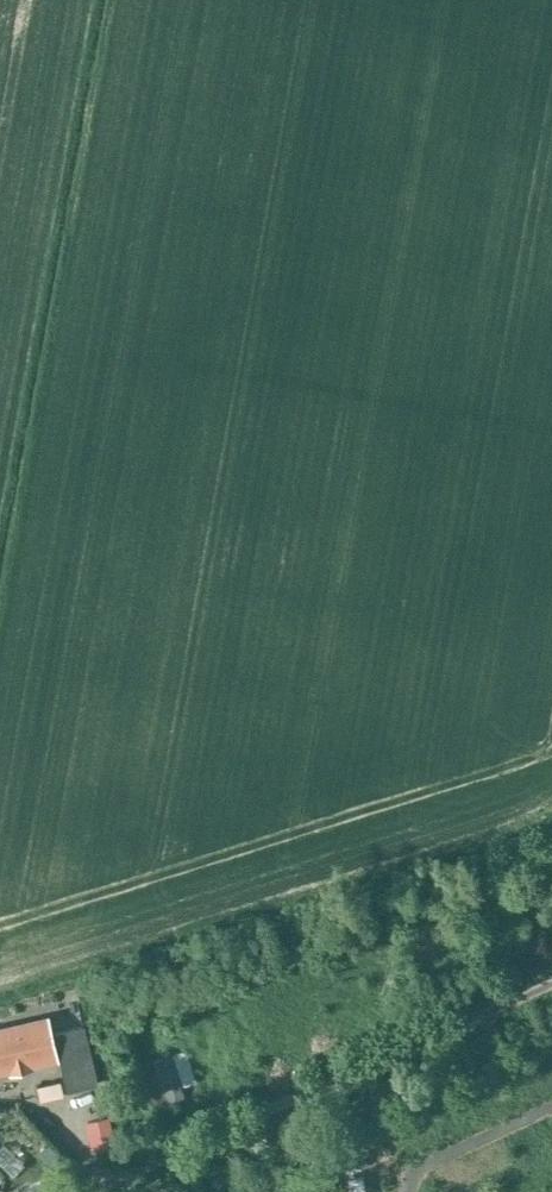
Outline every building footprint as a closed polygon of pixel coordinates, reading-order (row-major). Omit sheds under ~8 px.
[(0,1023),(0,1067),(59,1054),(68,1090),(98,1082),(85,1025),(75,1027),(53,1033),(47,1012),(0,1023)] [(108,1116),(87,1121),(94,1148),(115,1143),(108,1116)] [(54,1168),(63,1161),(49,1142),(40,1149),(54,1168)] [(19,1189),(21,1191),(42,1191),(50,1188),(45,1177),(19,1189)]
